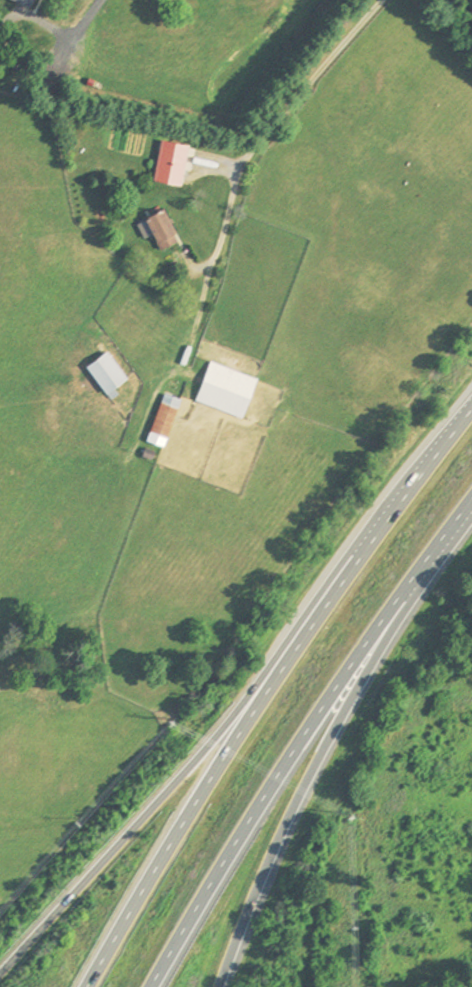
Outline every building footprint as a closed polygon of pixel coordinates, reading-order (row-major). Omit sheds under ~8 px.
[(27,8),(11,0),(31,0),(27,8)] [(39,9),(43,0),(15,0),(39,9)] [(184,245),(172,212),(153,218),(164,252),(184,245)] [(92,369),(112,397),(133,382),(112,354),(92,369)] [(201,403),(249,420),(263,381),(216,364),(201,403)] [(156,435),(173,440),(186,400),(169,394),(156,435)]
